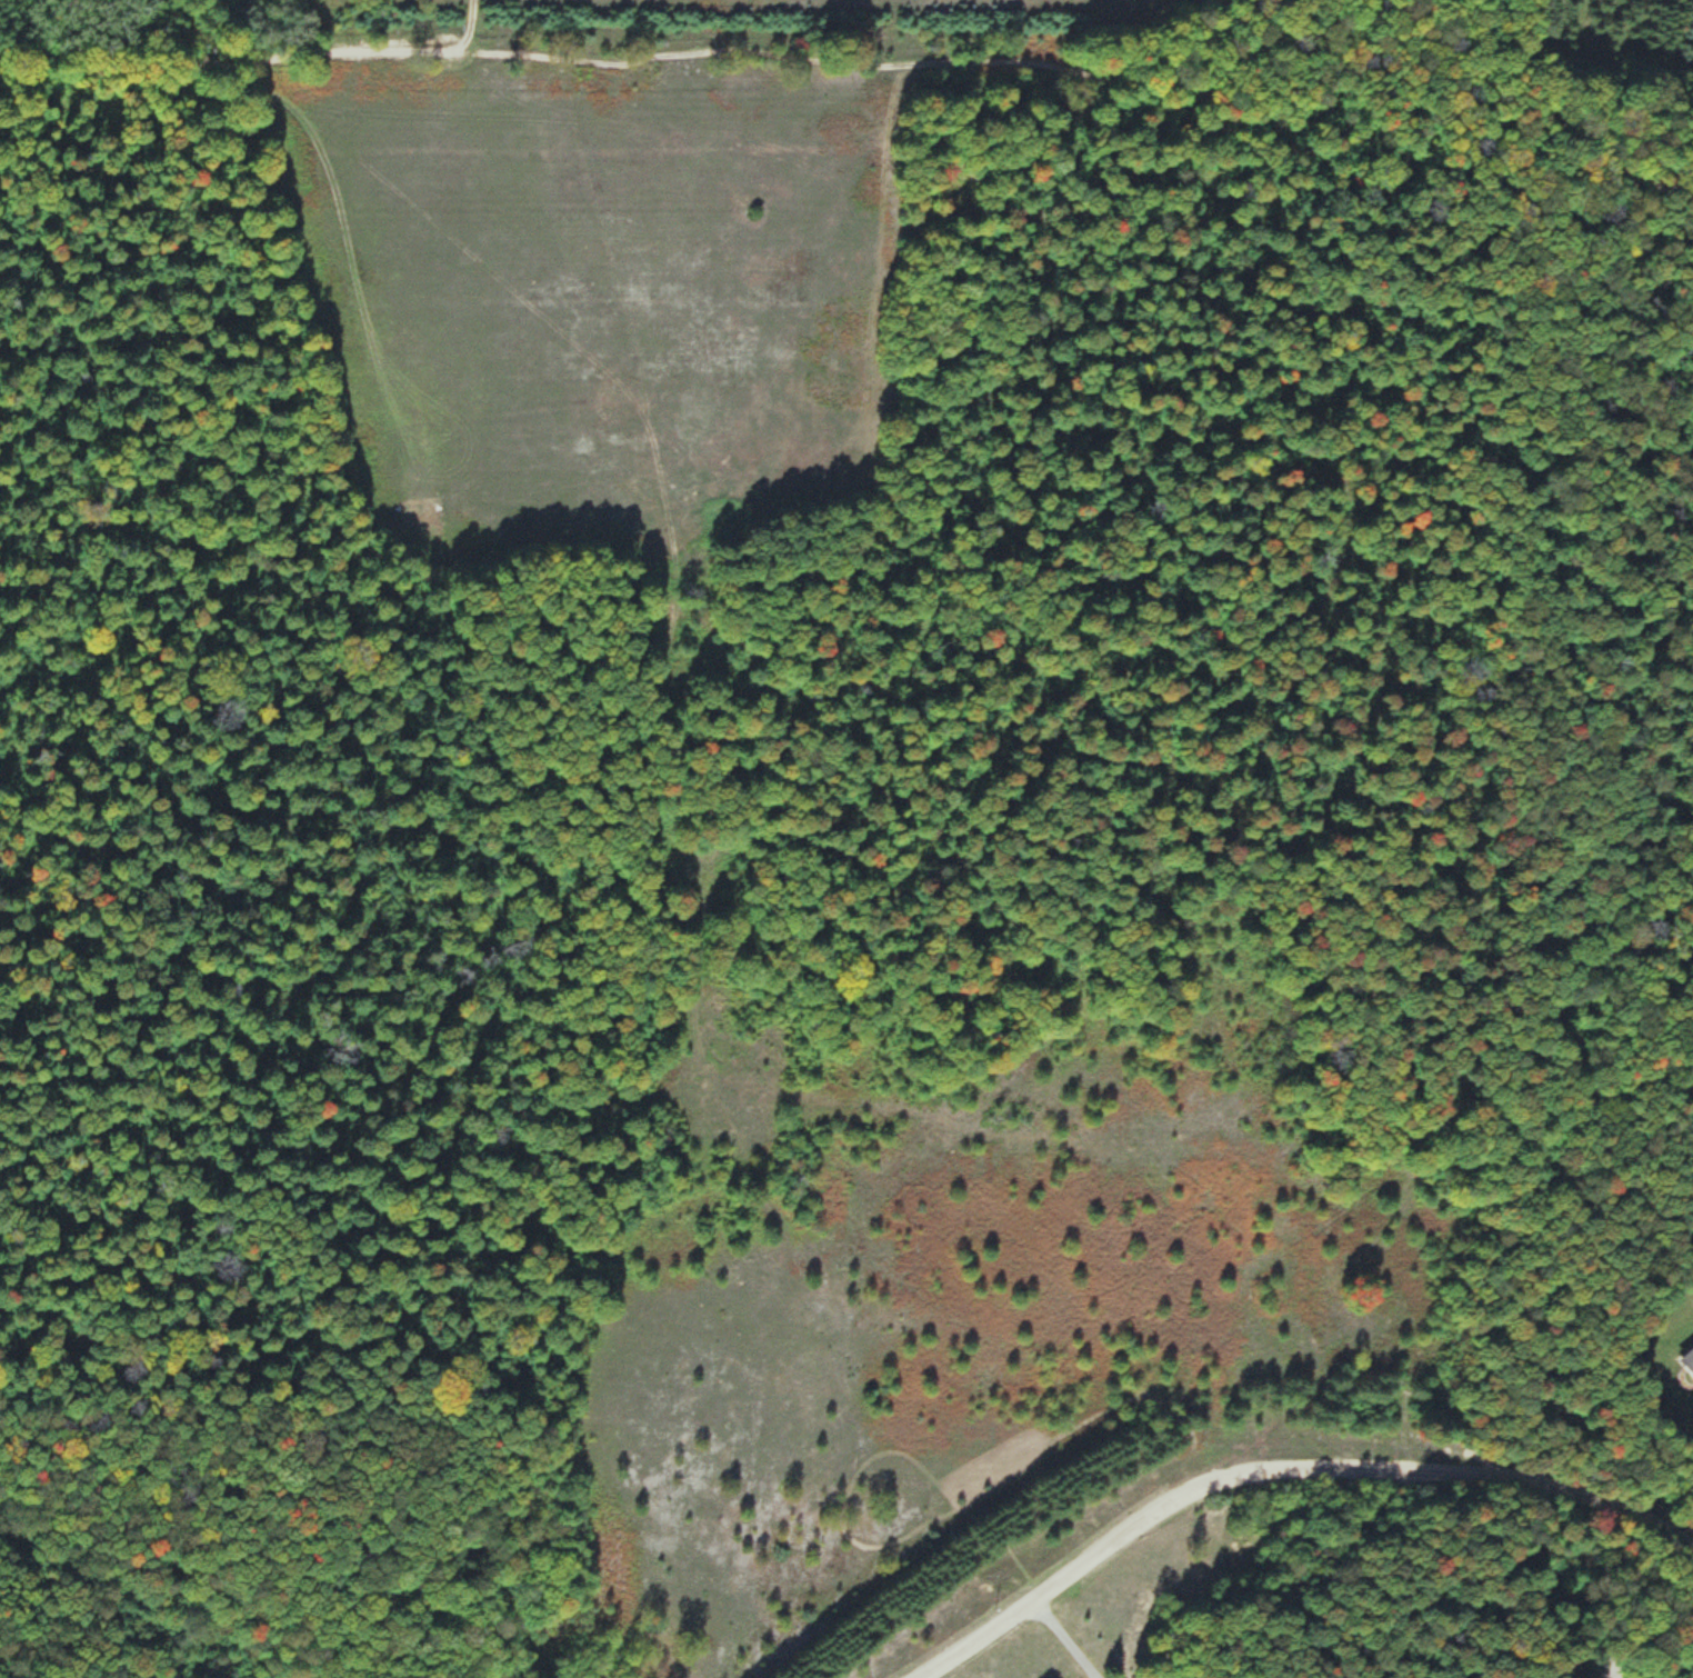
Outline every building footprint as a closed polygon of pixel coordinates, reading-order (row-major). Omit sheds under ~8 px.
[(1679,1360),(1692,1376),(1692,1347),(1679,1360)]
